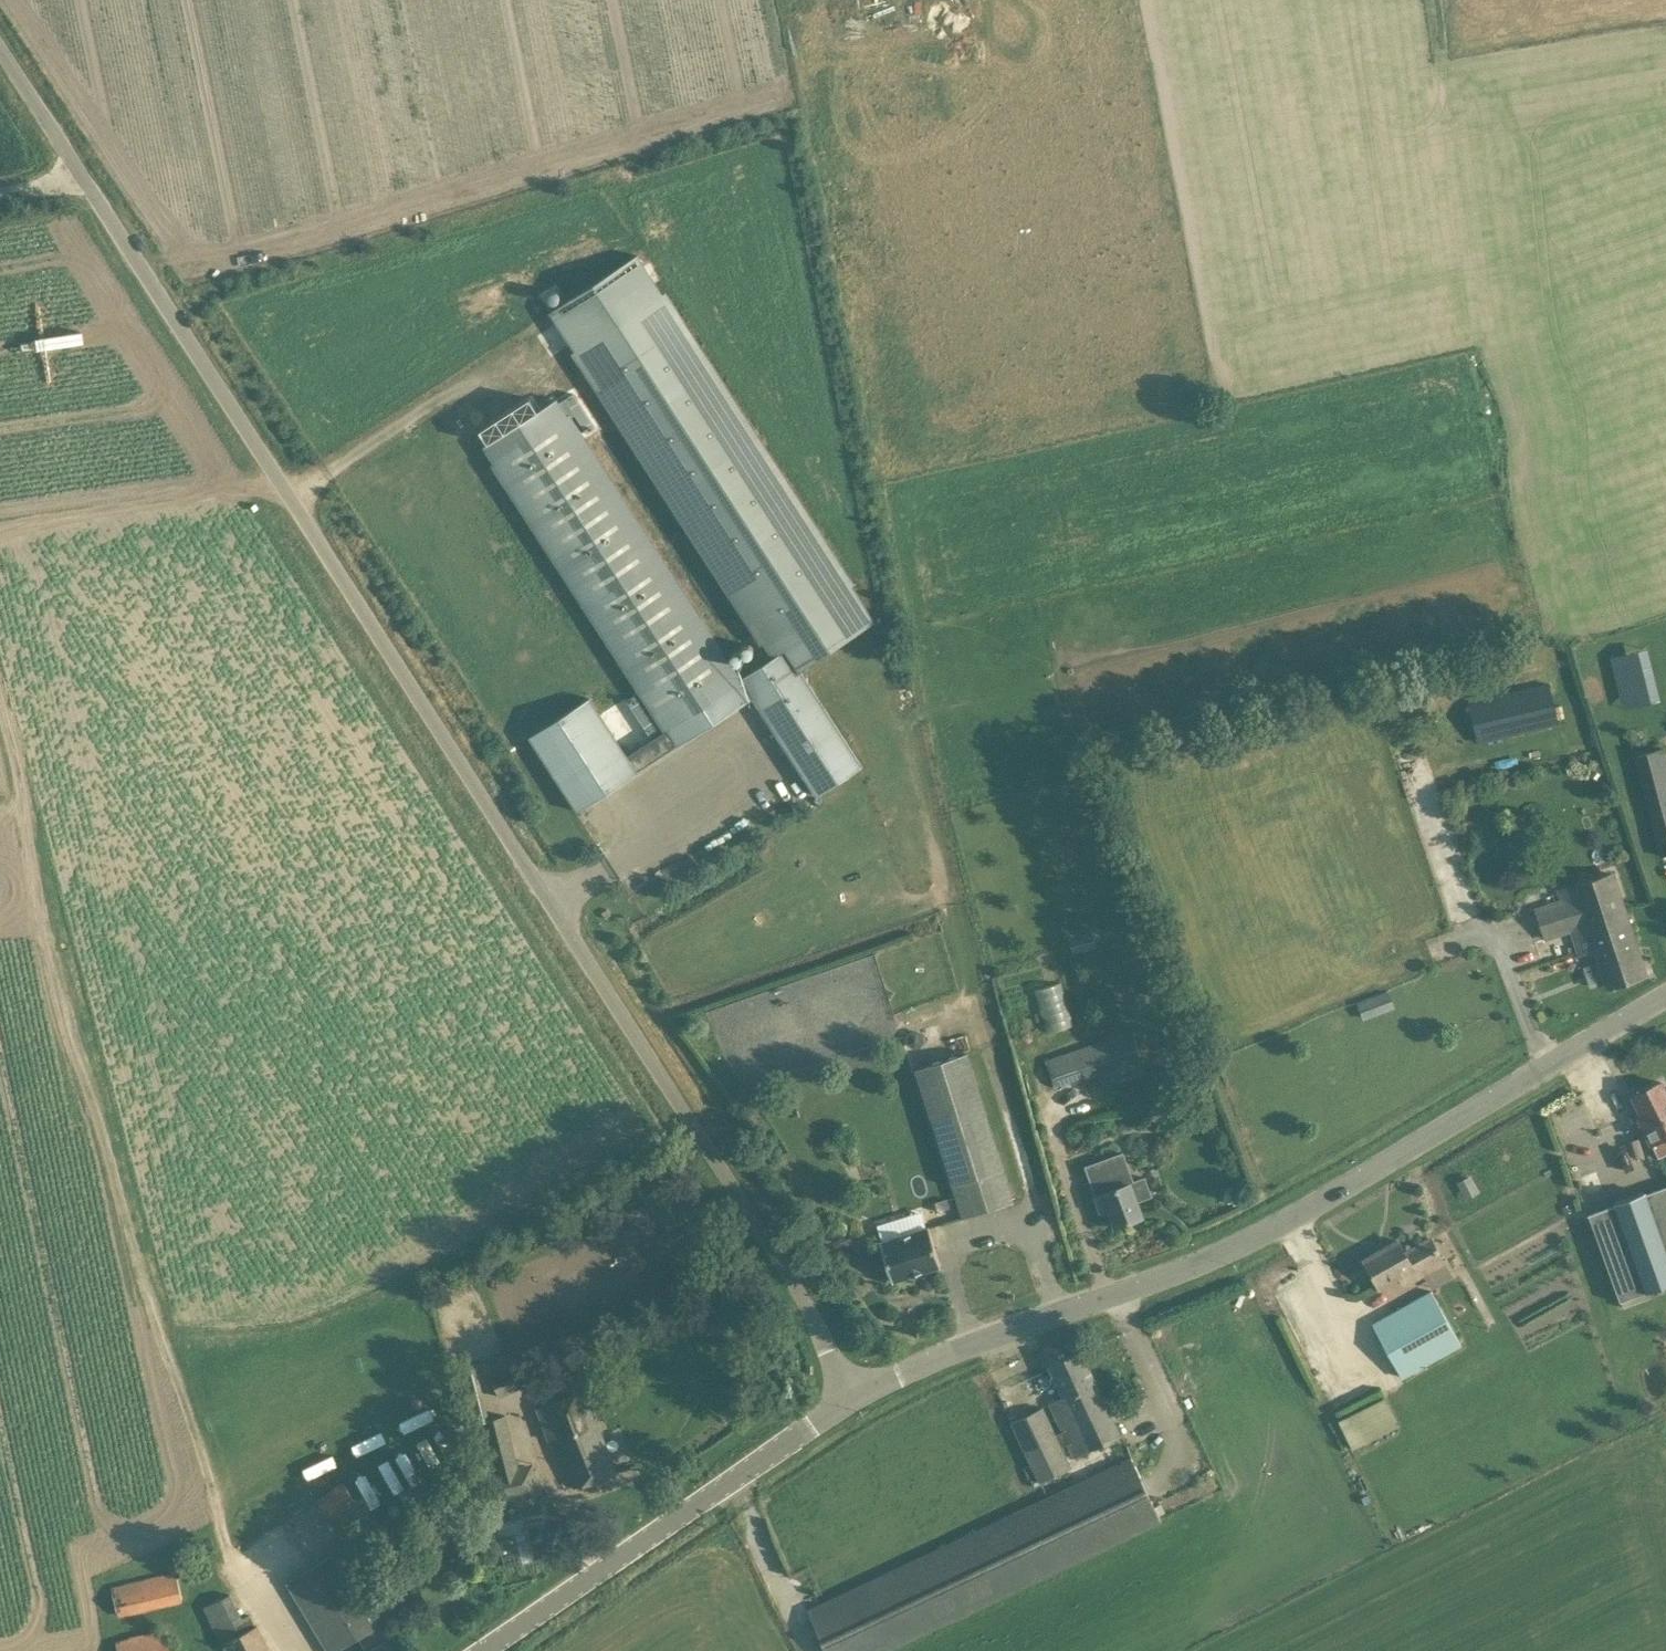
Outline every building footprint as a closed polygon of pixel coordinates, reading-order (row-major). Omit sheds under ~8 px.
[(638,253),(549,311),(574,350),(572,352),(773,657),(741,677),(570,413),(568,414),(557,398),(482,447),(493,463),(491,465),(663,731),(627,754),(590,697),(528,736),(577,811),(638,771),(637,770),(676,745),(677,746),(752,698),(816,795),(862,765),(800,669),(876,620),(852,584),(856,582),(667,290),(664,292),(638,253)] [(1647,645),(1617,652),(1627,695),(1657,688),(1647,645)] [(1548,682),(1539,684),(1536,675),(1526,677),(1529,687),(1488,696),(1498,738),(1558,724),(1548,682)] [(1664,747),(1633,756),(1661,856),(1665,854),(1665,756),(1664,747)] [(1649,975),(1614,870),(1556,890),(1559,898),(1534,907),(1545,941),(1570,933),(1578,956),(1593,951),(1605,989),(1649,975)] [(1075,951),(1098,944),(1092,922),(1069,929),(1075,951)] [(1523,966),(1549,956),(1538,929),(1512,939),(1523,966)] [(1060,981),(1033,989),(1045,1032),(1072,1024),(1060,981)] [(1383,1012),(1377,994),(1358,1001),(1365,1019),(1383,1012)] [(1178,1017),(1166,1021),(1169,1031),(1181,1027),(1178,1017)] [(1056,1086),(1141,1057),(1131,1029),(1046,1058),(1056,1086)] [(967,1051),(916,1067),(963,1217),(1014,1201),(967,1051)] [(1643,1115),(1656,1141),(1665,1136),(1665,1131),(1661,1121),(1665,1118),(1665,1091),(1661,1081),(1633,1095),(1643,1115)] [(1111,1188),(1107,1179),(1116,1176),(1109,1155),(1084,1165),(1091,1185),(1093,1184),(1102,1210),(1109,1207),(1116,1225),(1143,1215),(1135,1194),(1131,1181),(1111,1188)] [(1624,1198),(1614,1202),(1615,1204),(1589,1213),(1620,1301),(1655,1288),(1665,1284),(1665,1186),(1646,1193),(1645,1191),(1624,1198)] [(877,1226),(880,1241),(893,1280),(894,1279),(939,1265),(940,1265),(941,1265),(929,1225),(927,1226),(928,1226),(901,1235),(897,1220),(893,1219),(879,1223),(877,1226)] [(1454,1277),(1448,1266),(1431,1237),(1406,1251),(1399,1239),(1364,1259),(1375,1278),(1380,1287),(1413,1269),(1418,1278),(1425,1274),(1432,1289),(1454,1277)] [(1462,1345),(1431,1290),(1371,1324),(1402,1378),(1462,1345)] [(360,1319),(323,1330),(367,1479),(359,1482),(364,1498),(410,1485),(360,1319)] [(1012,1420),(1037,1474),(1041,1480),(1071,1466),(1061,1446),(1069,1442),(1075,1455),(1109,1439),(1117,1435),(1120,1433),(1091,1369),(1081,1349),(1049,1365),(1064,1396),(1050,1402),(1062,1428),(1054,1432),(1042,1406),(1012,1420)] [(477,1366),(467,1368),(455,1371),(468,1425),(483,1422),(502,1501),(540,1492),(533,1462),(518,1465),(506,1414),(490,1418),(477,1366)] [(499,1397),(522,1387),(513,1366),(490,1376),(499,1397)] [(595,1414),(585,1389),(537,1406),(549,1439),(555,1437),(575,1486),(617,1472),(595,1414)] [(1121,1462),(808,1610),(827,1650),(880,1650),(1161,1519),(1132,1457),(1121,1462)] [(334,1518),(360,1499),(344,1477),(318,1496),(334,1518)] [(514,1533),(497,1537),(504,1567),(521,1563),(514,1533)] [(373,1603),(342,1548),(287,1580),(328,1650),(336,1650),(359,1638),(367,1650),(397,1650),(381,1624),(385,1622),(373,1603)] [(176,1571),(111,1586),(118,1616),(182,1601),(176,1571)] [(258,1624),(256,1625),(251,1614),(242,1618),(230,1593),(203,1607),(220,1642),(225,1640),(230,1650),(271,1650),(258,1624)] [(164,1628),(115,1640),(117,1650),(170,1650),(164,1628)]
